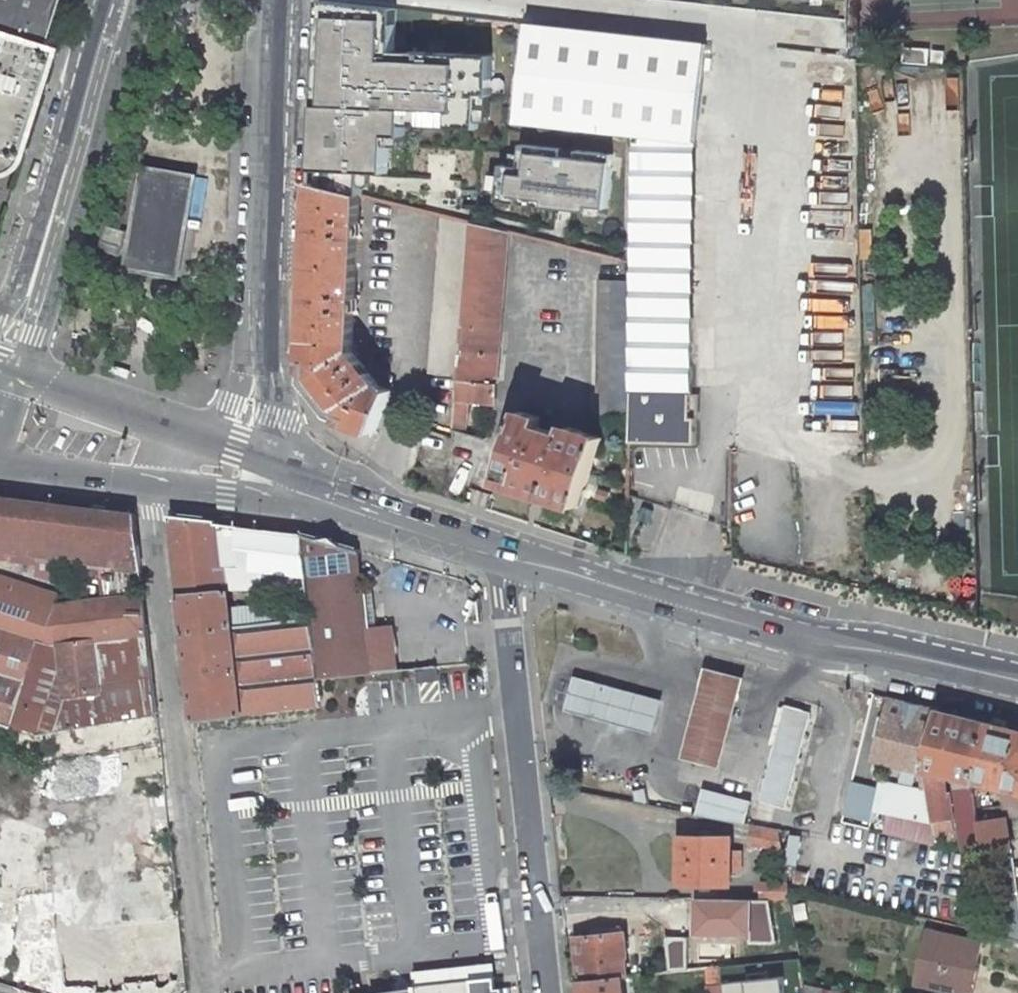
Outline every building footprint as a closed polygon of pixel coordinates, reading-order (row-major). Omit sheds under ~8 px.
[(50,0),(0,0),(0,40),(33,51),(34,51),(50,0)] [(322,1),(316,170),(391,176),(393,141),(408,142),(410,126),(491,129),(495,58),(398,54),(399,10),(322,1)] [(528,22),(516,126),(632,138),(633,279),(631,414),(632,444),(632,448),(698,448),(700,142),(709,43),(528,22)] [(33,51),(0,40),(0,155),(33,51)] [(905,46),(904,62),(929,64),(930,48),(905,46)] [(608,215),(614,154),(524,144),(520,169),(501,164),(500,201),(608,215)] [(195,177),(145,168),(128,267),(178,276),(195,177)] [(392,391),(379,386),(353,351),(360,193),(349,191),(314,182),(305,374),(341,420),(376,433),(392,391)] [(459,374),(471,222),(454,218),(444,215),(431,372),(459,374)] [(495,402),(509,231),(471,222),(459,374),(457,399),(495,402)] [(132,235),(108,227),(102,247),(126,255),(132,235)] [(599,413),(631,414),(633,279),(601,278),(599,413)] [(521,410),(499,479),(581,505),(603,436),(570,426),(567,435),(537,425),(540,416),(521,410)] [(141,578),(134,516),(77,509),(0,501),(0,561),(37,566),(37,563),(67,566),(67,569),(141,578)] [(235,592),(267,590),(307,589),(301,536),(169,521),(177,594),(227,592),(235,592)] [(308,602),(316,675),(357,672),(358,672),(365,674),(388,671),(387,656),(389,656),(386,628),(374,629),(373,629),(370,592),(360,593),(356,552),(301,536),(307,589),(308,602)] [(67,566),(37,563),(37,566),(34,578),(66,581),(67,569),(67,566)] [(0,581),(0,590),(55,606),(57,598),(0,581)] [(129,583),(78,588),(79,604),(131,599),(129,583)] [(267,595),(308,602),(307,589),(267,590),(267,595)] [(0,590),(0,726),(8,728),(38,650),(56,649),(62,697),(97,692),(91,643),(146,637),(142,597),(131,599),(79,604),(55,606),(0,590)] [(158,715),(146,637),(91,643),(97,692),(62,697),(56,649),(38,650),(8,728),(42,737),(158,715)] [(743,674),(703,664),(693,706),(680,757),(721,766),(732,718),(743,674)] [(567,712),(652,727),(652,726),(657,697),(572,682),(567,712)] [(783,707),(761,800),(786,806),(808,713),(815,687),(792,682),(786,708),(783,707)] [(886,697),(875,746),(924,758),(936,709),(886,697)] [(986,722),(936,709),(924,758),(922,767),(927,806),(931,832),(936,831),(948,830),(950,830),(948,815),(951,813),(949,791),(945,791),(941,771),(972,778),(986,722)] [(1011,787),(1005,815),(1017,818),(1017,730),(986,722),(972,778),(1011,787)] [(649,805),(644,785),(629,788),(632,802),(649,805)] [(748,798),(699,788),(695,813),(744,822),(748,798)] [(952,791),(959,848),(982,845),(980,835),(976,810),(975,802),(973,788),(952,791)] [(889,833),(927,843),(931,832),(927,806),(882,794),(878,810),(881,811),(877,830),(889,833)] [(983,857),(994,931),(1017,936),(1017,909),(1005,816),(976,810),(980,835),(982,845),(983,857)] [(778,828),(752,823),(748,840),(768,844),(768,849),(782,854),(778,828)] [(936,831),(937,843),(949,841),(948,830),(936,831)] [(730,835),(679,834),(679,882),(730,883),(731,870),(741,870),(741,850),(731,849),(730,835)] [(777,880),(762,880),(762,894),(762,898),(790,898),(786,872),(777,873),(777,880)] [(959,930),(901,917),(888,973),(941,984),(949,951),(954,952),(959,930)] [(583,982),(625,977),(629,977),(628,976),(626,956),(629,954),(627,934),(623,935),(621,928),(599,931),(599,938),(579,940),(583,982)] [(652,934),(655,968),(674,967),(672,948),(671,933),(652,934)] [(672,948),(674,967),(685,966),(683,947),(672,948)] [(708,964),(710,982),(722,982),(721,963),(708,964)] [(472,983),(473,992),(498,992),(494,964),(425,972),(427,987),(449,985),(472,983)] [(583,982),(584,992),(626,992),(625,977),(583,982)] [(472,983),(449,985),(427,987),(415,988),(415,991),(415,992),(473,992),(472,983)]
